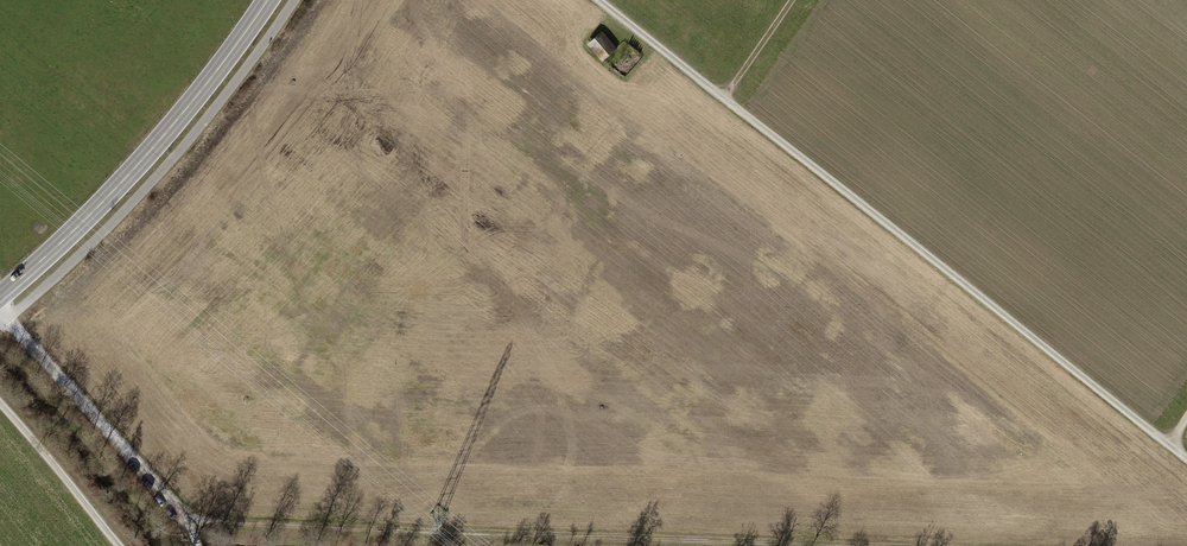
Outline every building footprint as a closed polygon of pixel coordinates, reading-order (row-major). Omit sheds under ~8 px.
[(617,50),(602,33),(587,46),(602,63),(617,50)]
